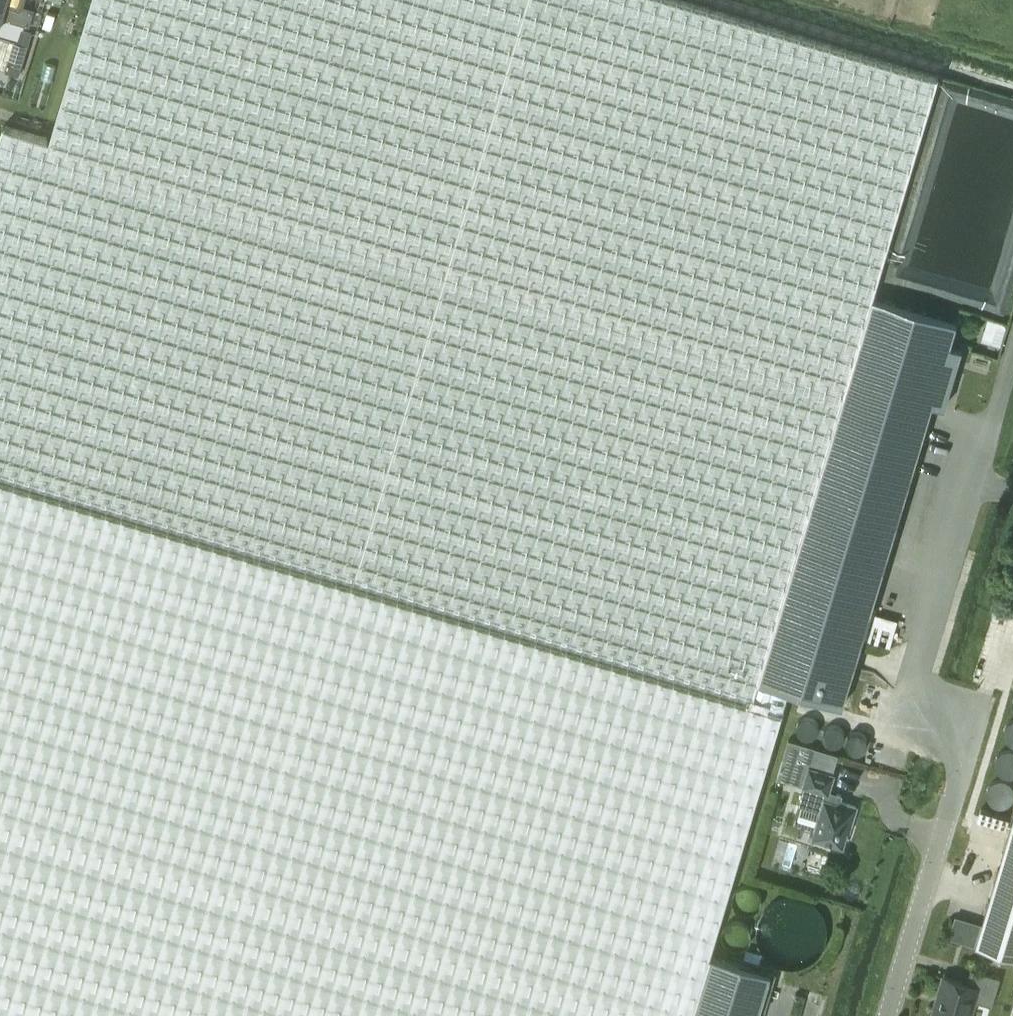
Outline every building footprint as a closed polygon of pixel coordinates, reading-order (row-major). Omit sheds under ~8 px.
[(709,953),(788,689),(756,681),(872,295),(938,76),(684,0),(91,0),(49,138),(3,124),(0,136),(0,469),(752,693),(749,702),(0,478),(0,1015),(690,1015),(709,953)] [(32,15),(34,8),(14,2),(13,5),(4,2),(4,0),(0,0),(0,5),(32,15)] [(0,5),(0,33),(13,37),(7,60),(0,58),(0,69),(18,74),(31,31),(23,29),(24,24),(29,25),(32,15),(0,5)] [(42,12),(37,27),(45,29),(50,15),(42,12)] [(872,295),(756,681),(788,689),(842,705),(933,403),(943,406),(962,347),(950,344),(956,321),(872,295)] [(836,802),(826,799),(834,773),(808,765),(801,785),(803,786),(792,821),(815,828),(813,837),(842,845),(846,829),(849,830),(855,806),(837,801),(836,802)] [(975,944),(1012,955),(1012,817),(975,944)] [(771,971),(709,953),(690,1015),(758,1015),(771,971)] [(974,999),(991,1004),(1000,975),(970,966),(966,978),(947,972),(938,1002),(936,1001),(931,1015),(968,1015),(974,999)]
